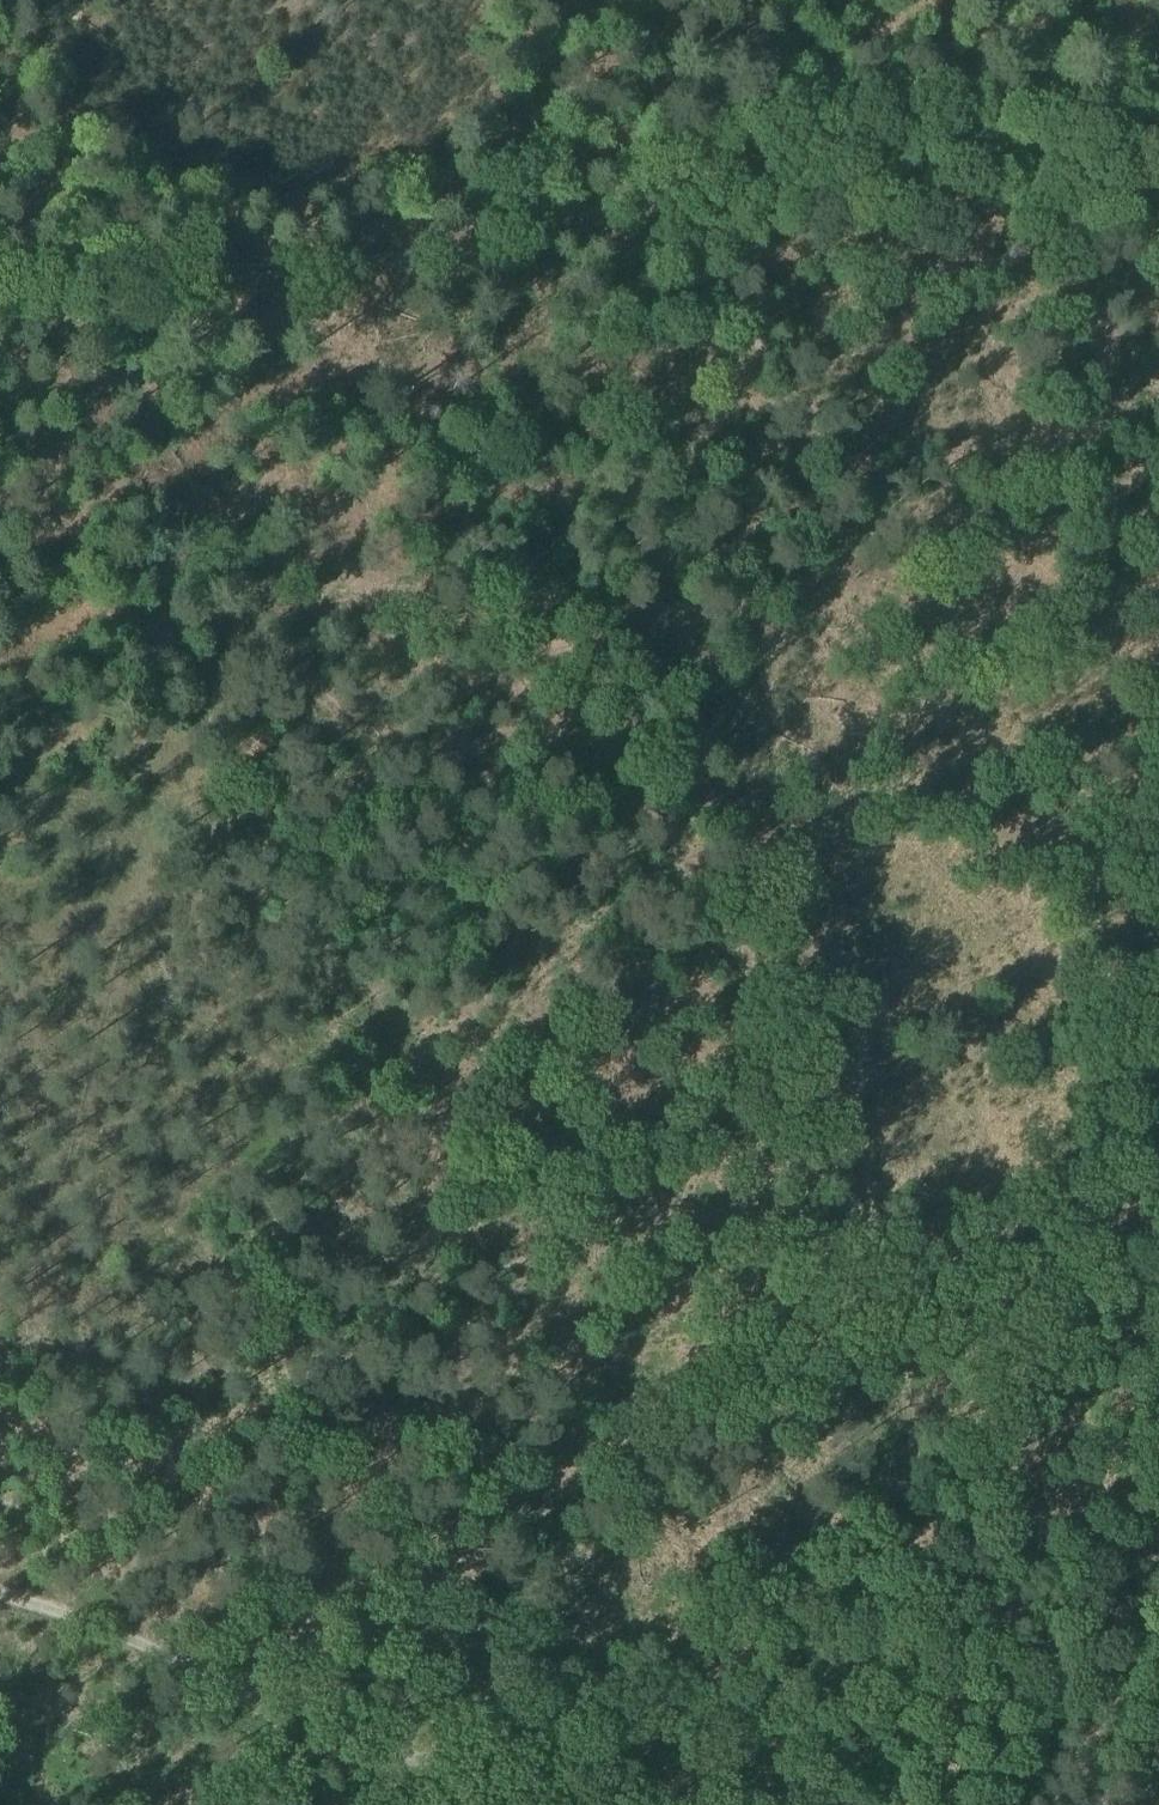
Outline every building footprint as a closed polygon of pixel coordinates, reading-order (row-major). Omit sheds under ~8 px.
[(456,1544),(442,1547),(448,1579),(463,1575),(456,1544)]
